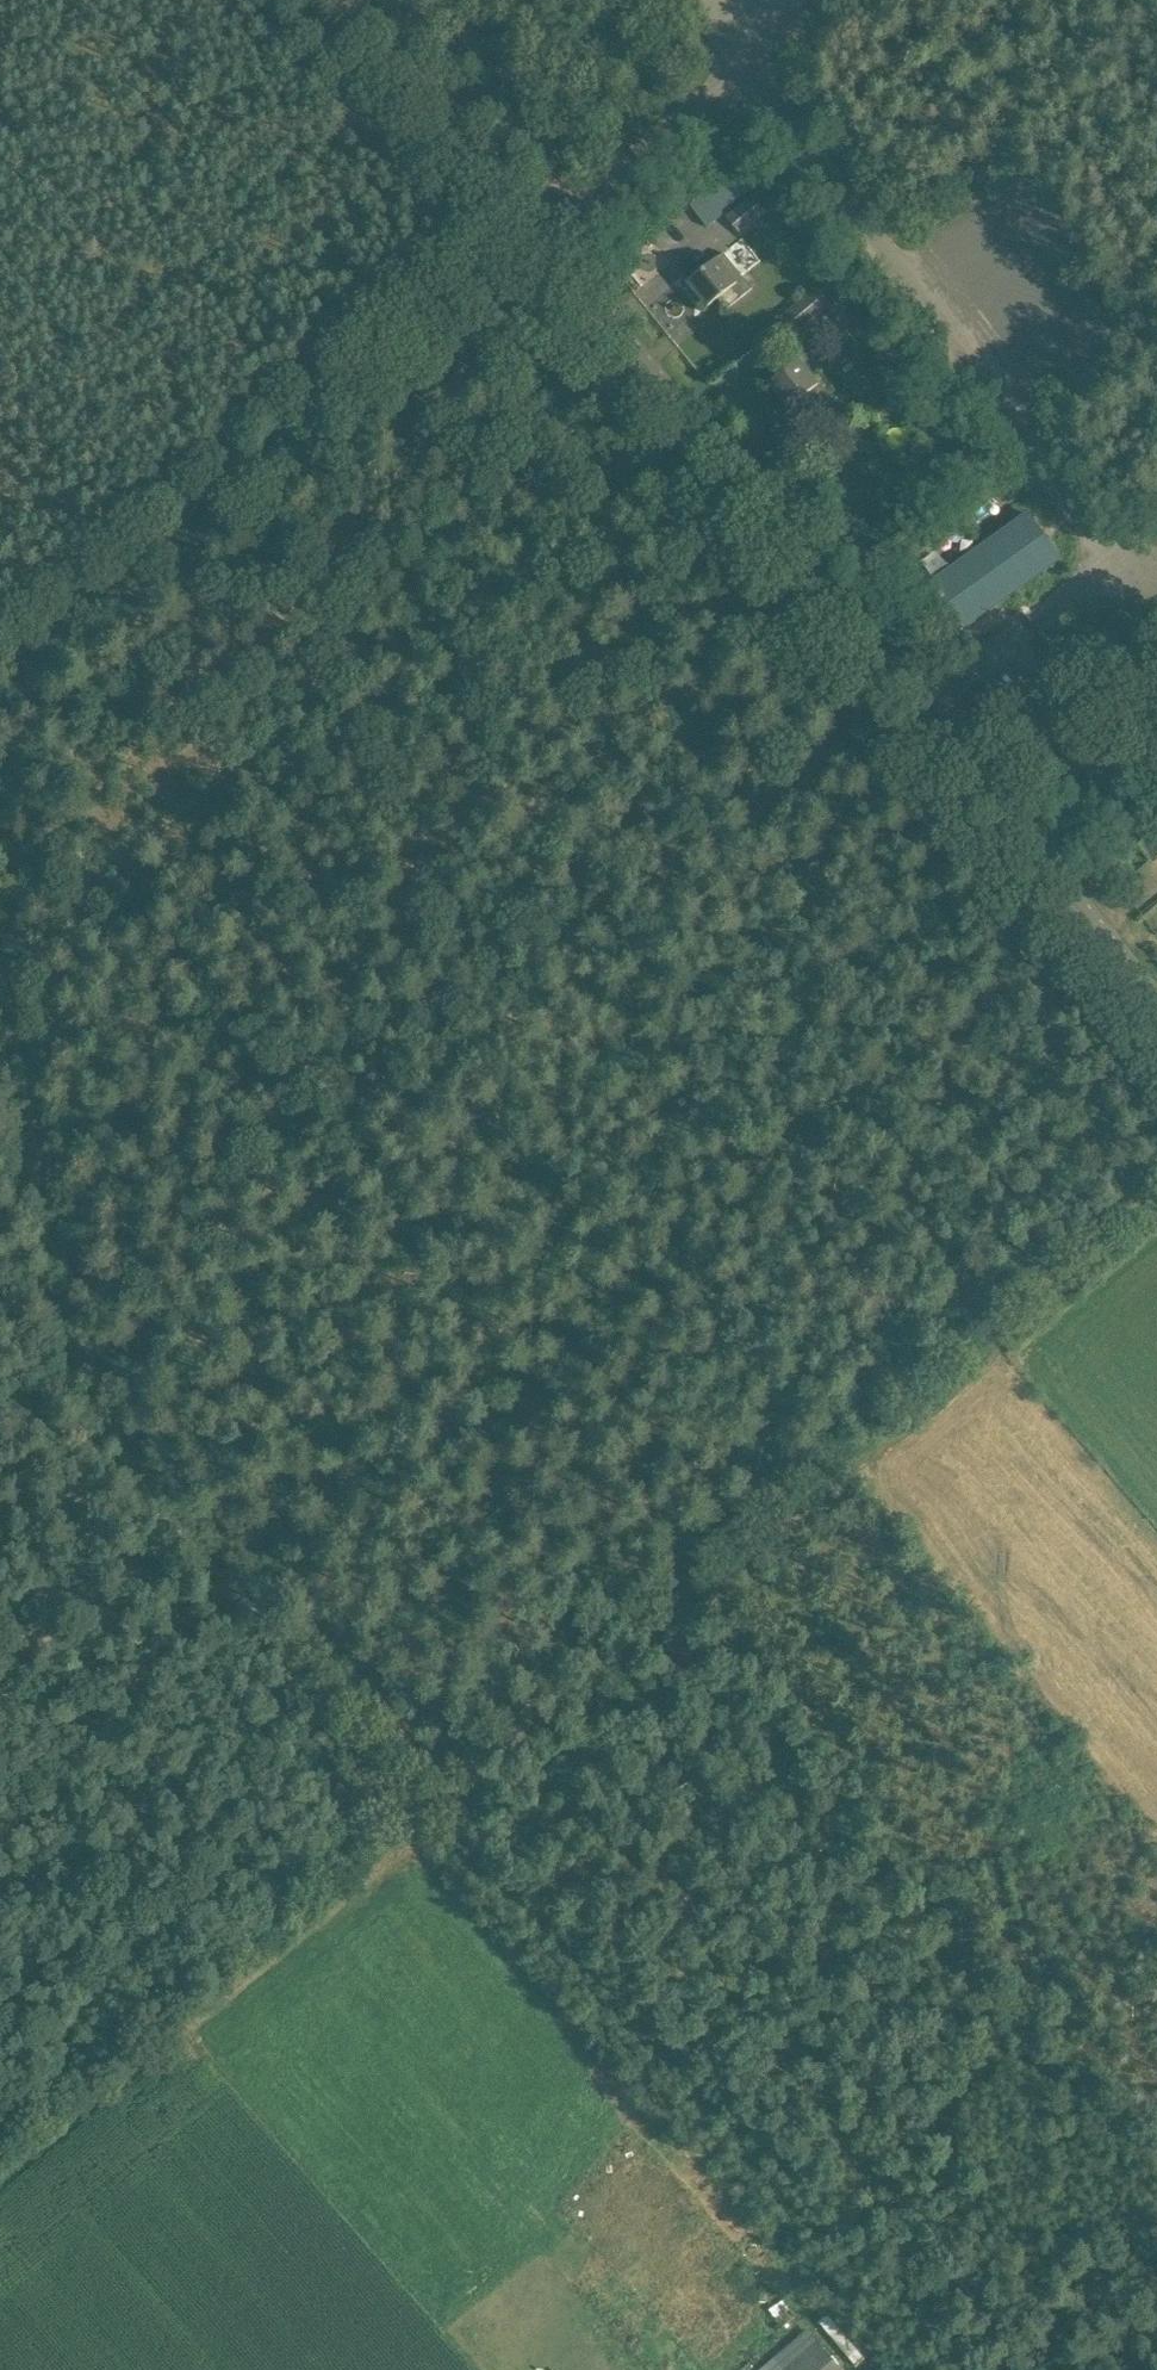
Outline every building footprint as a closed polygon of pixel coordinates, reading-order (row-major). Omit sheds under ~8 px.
[(724,215),(721,211),(757,183),(746,169),(710,196),(709,194),(692,207),(708,227),(724,215)] [(728,216),(740,231),(775,204),(763,188),(728,216)] [(708,307),(718,300),(726,310),(753,288),(724,253),(688,282),(708,307)] [(785,318),(796,331),(828,305),(844,324),(858,312),(832,280),(785,318)] [(887,351),(861,319),(851,327),(877,360),(887,351)] [(790,408),(799,401),(807,411),(834,390),(820,372),(813,377),(799,360),(770,383),(790,408)] [(933,581),(965,626),(1061,557),(1029,512),(933,581)] [(1139,845),(1151,861),(1156,856),(1156,830),(1143,813),(1131,823),(1145,841),(1139,845)] [(818,2344),(787,2369),(839,2369),(818,2344)]
